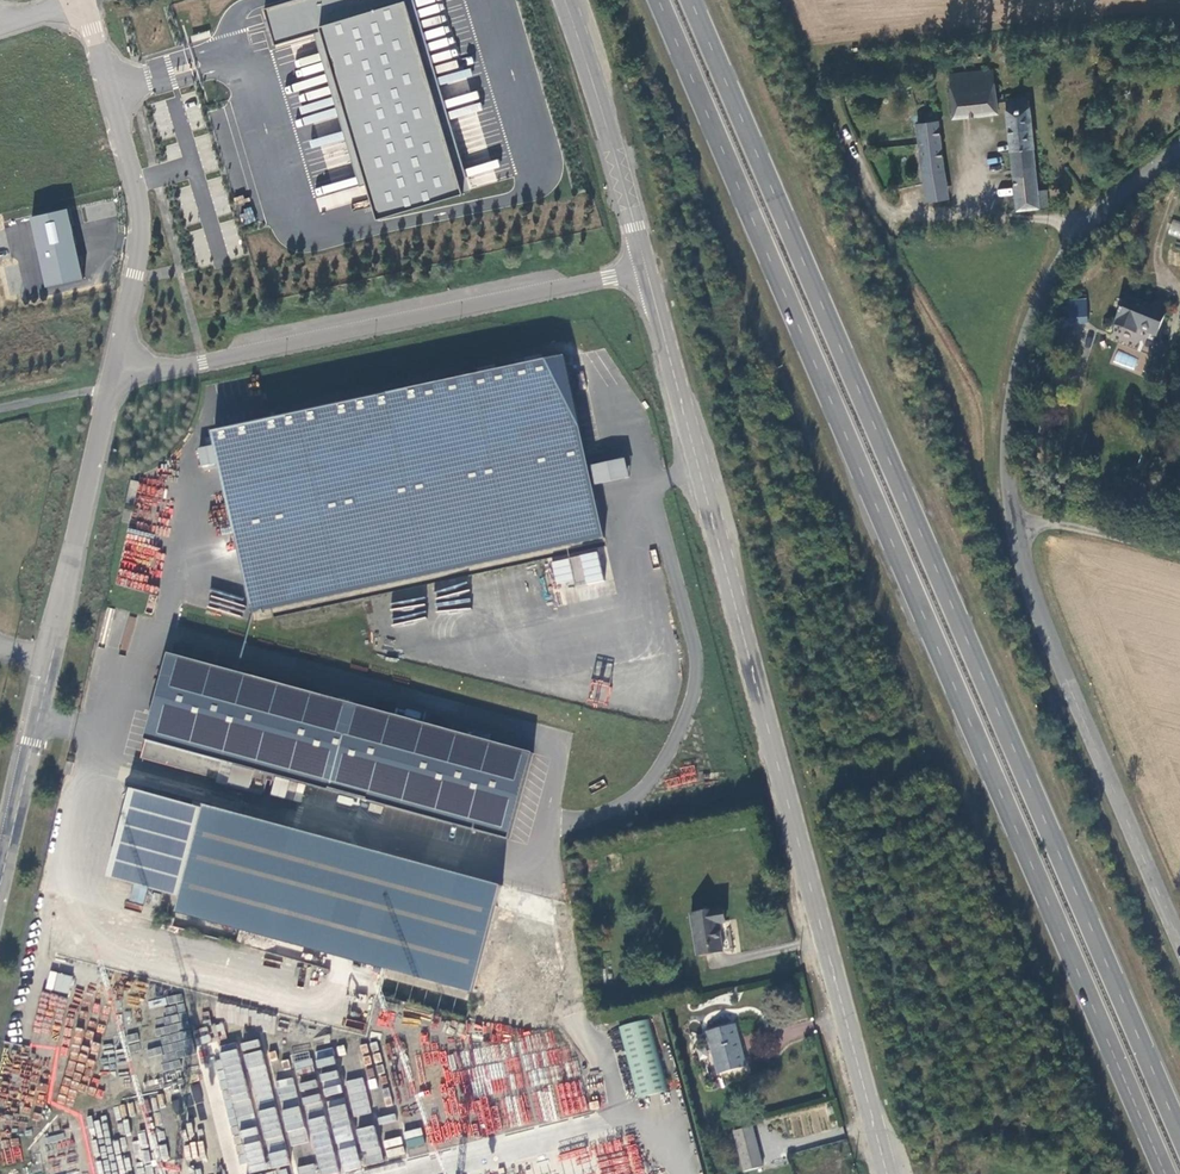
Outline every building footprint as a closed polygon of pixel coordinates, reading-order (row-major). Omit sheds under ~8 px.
[(381,216),(472,190),(416,0),(291,0),(264,8),(275,43),(325,29),(381,216)] [(998,113),(993,70),(950,74),(954,117),(998,113)] [(1037,190),(1028,97),(1006,99),(1007,101),(1018,210),(1047,207),(1046,189),(1037,190)] [(926,123),(917,124),(924,174),(927,202),(944,200),(942,179),(946,179),(944,171),(937,112),(925,113),(926,123)] [(998,196),(1012,195),(1011,188),(997,190),(998,196)] [(43,288),(81,280),(67,209),(29,216),(43,288)] [(245,224),(254,220),(250,210),(241,213),(245,224)] [(1179,237),(1179,222),(1171,220),(1168,235),(1179,237)] [(1164,311),(1140,302),(1127,297),(1116,325),(1137,333),(1138,329),(1156,336),(1164,311)] [(1069,298),(1068,321),(1086,322),(1087,299),(1069,298)] [(1118,350),(1113,361),(1132,369),(1137,359),(1118,350)] [(562,360),(206,436),(245,618),(601,542),(562,360)] [(590,462),(592,483),(627,479),(625,458),(590,462)] [(598,552),(551,560),(555,587),(602,580),(598,552)] [(530,755),(165,656),(137,759),(258,792),(263,774),(506,841),(530,755)] [(605,701),(608,687),(593,684),(590,698),(605,701)] [(60,775),(67,776),(70,764),(63,763),(60,775)] [(203,810),(131,790),(107,876),(179,896),(203,810)] [(175,910),(471,993),(501,887),(205,804),(203,810),(179,896),(175,910)] [(365,812),(378,815),(379,808),(367,805),(365,812)] [(690,919),(697,960),(721,956),(717,929),(724,928),(722,914),(690,919)] [(69,992),(71,974),(48,971),(46,989),(69,992)] [(48,1082),(57,1010),(36,1007),(27,1079),(48,1082)] [(637,1101),(669,1093),(650,1022),(618,1031),(637,1101)] [(743,1069),(733,1029),(707,1035),(717,1075),(743,1069)] [(249,1173),(289,1163),(259,1039),(239,1044),(240,1045),(213,1051),(233,1135),(239,1134),(249,1173)] [(280,1100),(297,1097),(293,1077),(276,1081),(280,1100)] [(314,1080),(299,1084),(301,1090),(316,1087),(314,1080)] [(303,1096),(305,1110),(322,1108),(320,1094),(303,1096)] [(296,1173),(374,1173),(383,1168),(388,1173),(407,1173),(404,1151),(389,1163),(378,1149),(356,1153),(351,1124),(334,1127),(338,1149),(316,1146),(330,1143),(325,1112),(306,1126),(295,1112),(293,1121),(285,1111),(296,1173)] [(360,1129),(364,1164),(380,1163),(376,1127),(360,1129)] [(733,1137),(742,1173),(751,1173),(761,1172),(751,1132),(733,1137)]
